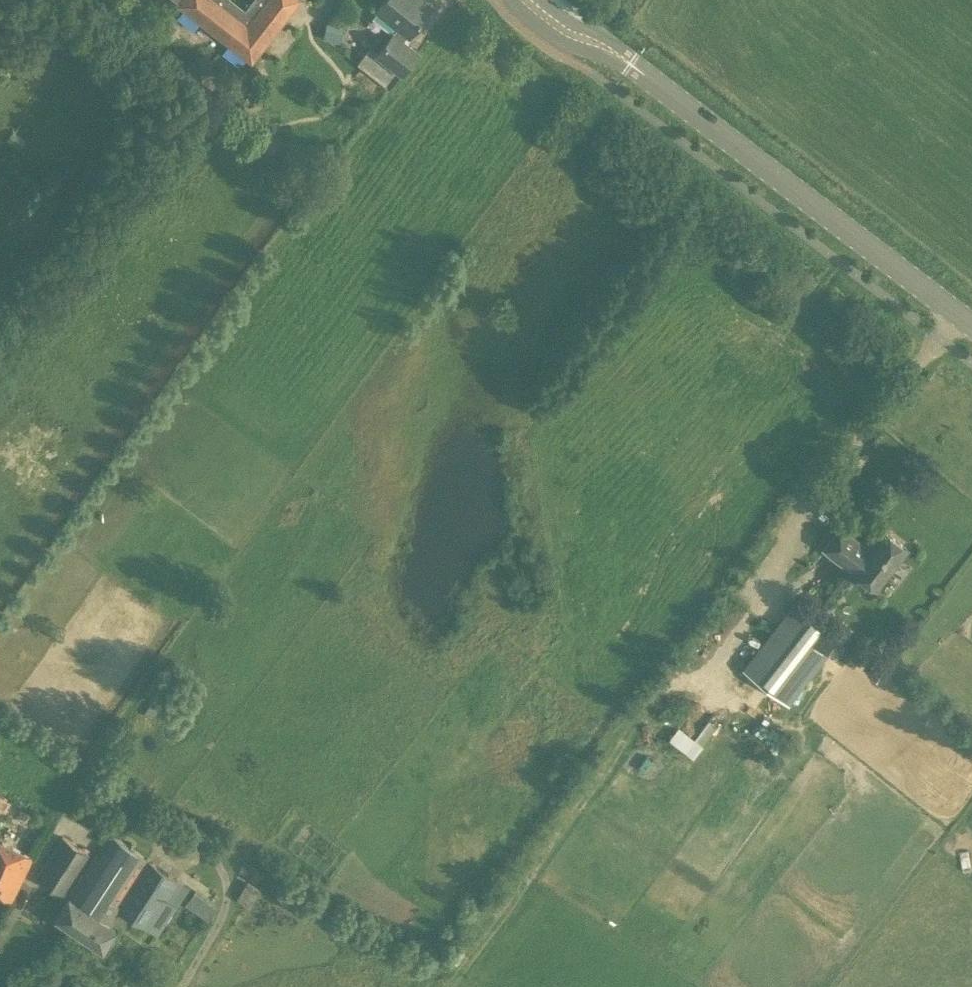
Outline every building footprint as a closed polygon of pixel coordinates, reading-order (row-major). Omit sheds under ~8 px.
[(178,2),(176,5),(251,62),(299,0),(251,0),(244,9),(232,0),(176,0),(178,2)] [(377,11),(372,18),(391,32),(378,49),(371,44),(356,64),(388,88),(399,74),(401,75),(420,50),(404,38),(407,34),(408,35),(430,6),(422,0),(383,0),(375,10),(377,11)] [(327,15),(323,37),(341,40),(345,18),(327,15)] [(906,548),(881,528),(867,548),(838,526),(822,546),(851,568),(849,570),(875,589),(906,548)] [(787,706),(840,637),(794,601),(741,669),(787,706)] [(677,725),(668,738),(692,755),(702,742),(677,725)] [(67,897),(68,897),(61,906),(54,917),(101,949),(115,928),(103,921),(112,907),(157,936),(177,905),(187,905),(206,918),(216,903),(213,901),(219,893),(195,877),(188,886),(145,858),(108,833),(67,897)] [(61,893),(87,853),(62,836),(36,877),(61,893)] [(10,901),(13,894),(27,865),(32,856),(0,841),(0,896),(10,901)] [(246,881),(236,899),(250,906),(260,889),(246,881)]
